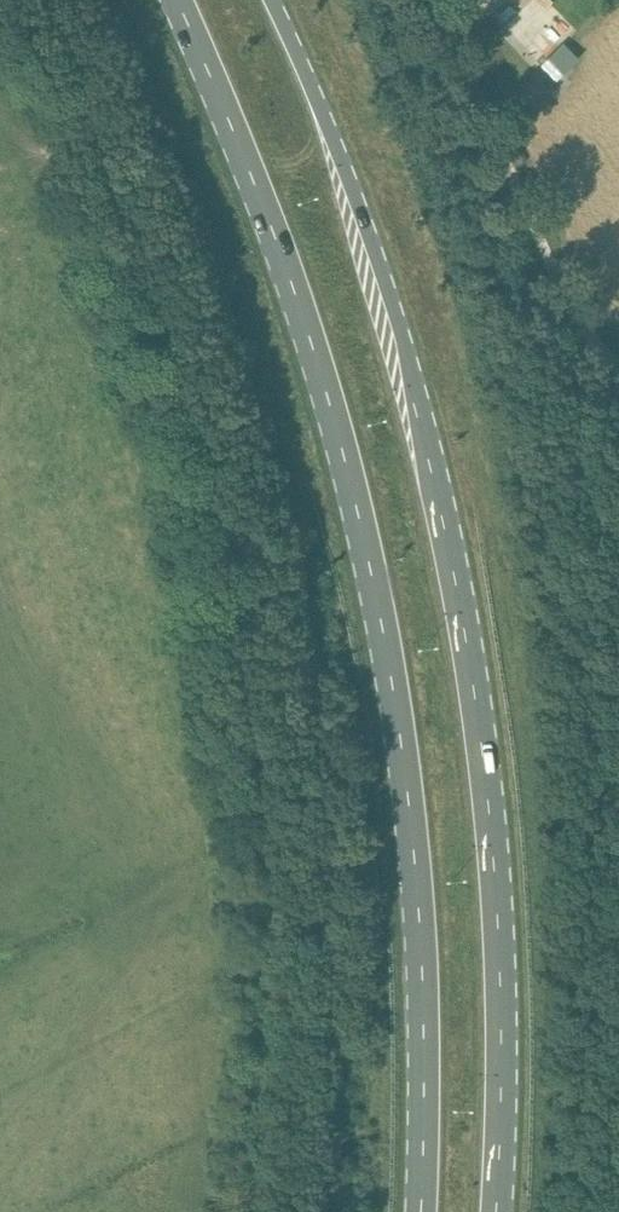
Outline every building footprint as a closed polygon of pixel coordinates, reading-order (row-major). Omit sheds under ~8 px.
[(580,59),(567,46),(564,43),(550,57),(553,60),(565,73),(580,59)]
